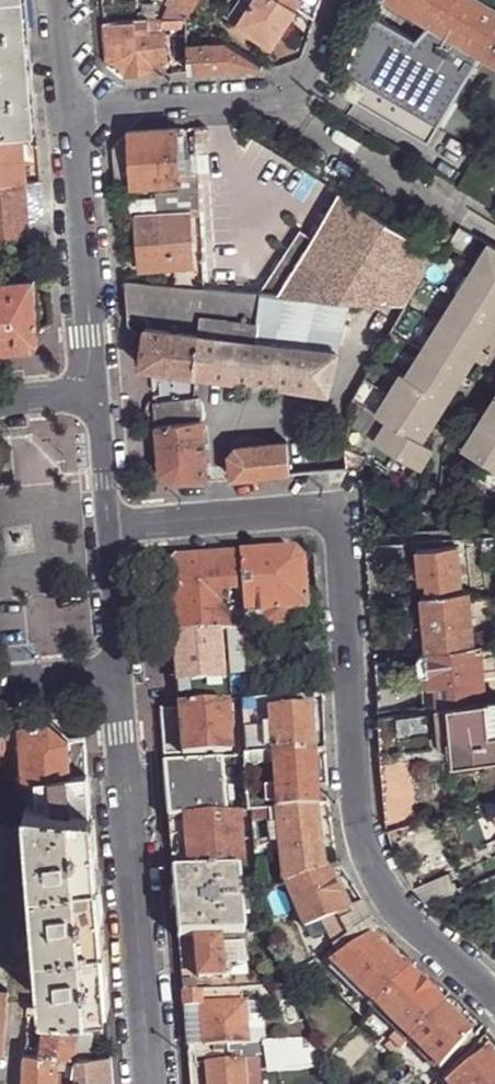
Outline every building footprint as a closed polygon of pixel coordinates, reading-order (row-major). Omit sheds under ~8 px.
[(21,128),(36,127),(25,0),(0,0),(0,129),(21,128)] [(199,0),(171,0),(169,2),(172,3),(163,20),(188,19),(188,17),(190,18),(199,0)] [(297,7),(286,0),(235,0),(224,16),(273,47),(297,7)] [(494,63),(494,9),(481,0),(388,0),(429,25),(417,40),(374,15),(347,96),(427,143),(482,56),(494,63)] [(188,27),(188,19),(163,20),(150,22),(150,20),(146,20),(149,72),(149,75),(166,74),(163,29),(188,27)] [(123,77),(130,76),(130,74),(149,72),(146,20),(104,24),(107,64),(123,77)] [(190,72),(262,68),(262,64),(226,41),(189,46),(190,72)] [(26,183),(21,128),(0,129),(0,185),(26,183)] [(206,142),(205,128),(194,128),(194,137),(195,142),(206,142)] [(114,149),(117,186),(178,182),(179,192),(156,193),(157,212),(189,210),(197,209),(196,175),(180,176),(179,158),(177,129),(129,132),(114,149)] [(190,157),(179,158),(180,176),(196,175),(195,157),(190,157)] [(40,182),(26,183),(28,210),(42,209),(40,182)] [(44,236),(43,224),(29,225),(28,210),(26,183),(0,185),(0,240),(30,238),(44,236)] [(437,254),(339,193),(312,238),(301,256),(278,294),(290,295),(380,304),(404,306),(437,254)] [(29,225),(43,224),(42,209),(28,210),(29,225)] [(157,212),(135,214),(139,270),(194,265),(189,210),(157,212)] [(301,256),(312,238),(299,230),(287,250),(301,256)] [(45,255),(44,236),(30,238),(31,256),(45,255)] [(407,374),(406,376),(403,374),(377,413),(388,420),(376,439),(421,469),(435,447),(424,440),(470,368),(494,329),(494,249),(487,245),(407,374)] [(263,293),(278,294),(301,256),(287,250),(260,292),(263,293)] [(201,288),(200,274),(184,273),(185,278),(171,278),(172,285),(201,288)] [(38,332),(33,277),(0,280),(0,349),(25,347),(26,346),(28,347),(31,346),(38,338),(38,335),(37,333),(38,332)] [(172,285),(124,280),(127,315),(157,317),(201,321),(202,315),(227,318),(224,336),(255,340),(259,316),(263,293),(260,292),(201,288),(172,285)] [(200,333),(224,336),(227,318),(202,315),(201,321),(200,333)] [(198,332),(192,374),(327,394),(336,352),(294,346),(295,321),(259,316),(255,340),(224,336),(200,333),(198,332)] [(157,317),(156,327),(198,332),(200,333),(201,321),(157,317)] [(138,366),(149,368),(192,374),(198,332),(156,327),(144,326),(138,366)] [(464,448),(494,466),(494,399),(464,448)] [(171,483),(210,480),(209,470),(204,471),(198,400),(188,401),(152,404),(158,473),(171,483)] [(231,478),(290,474),(287,447),(287,442),(237,446),(229,454),(231,478)] [(426,589),(428,598),(462,594),(457,547),(416,551),(418,571),(424,571),(426,589)] [(295,550),(239,555),(244,629),(244,630),(308,625),(304,561),(295,550)] [(178,560),(166,573),(171,634),(218,631),(244,629),(239,555),(178,560)] [(420,599),(426,650),(473,646),(469,594),(462,594),(428,598),(420,599)] [(218,631),(171,634),(178,708),(227,704),(241,703),(250,702),(244,630),(244,629),(218,631)] [(438,687),(440,705),(449,704),(486,700),(482,646),(473,646),(426,650),(428,675),(437,674),(438,687)] [(426,650),(419,651),(417,656),(419,672),(424,675),(428,675),(426,650)] [(429,689),(438,687),(437,674),(428,675),(429,689)] [(453,744),(454,747),(494,742),(494,700),(486,700),(449,704),(453,744)] [(229,719),(227,704),(178,708),(158,710),(163,757),(183,755),(183,757),(232,752),(230,736),(236,736),(234,718),(229,719)] [(440,705),(437,705),(441,746),(453,744),(449,704),(440,705)] [(274,757),(314,754),(313,732),(317,732),(315,709),(270,713),(271,729),(262,730),(264,752),(273,751),(274,757)] [(398,717),(400,733),(428,731),(426,714),(398,717)] [(32,805),(91,810),(84,735),(68,736),(48,719),(12,722),(13,729),(3,730),(4,737),(14,736),(14,732),(21,732),(24,777),(28,776),(32,805)] [(454,747),(455,765),(494,760),(494,742),(454,747)] [(274,757),(251,758),(251,769),(269,768),(269,766),(275,766),(277,811),(317,807),(328,806),(327,786),(316,787),(314,754),(274,757)] [(382,761),(387,828),(421,819),(414,757),(382,761)] [(227,815),(221,761),(164,766),(168,819),(185,818),(227,815)] [(95,1007),(106,1006),(100,935),(91,810),(32,805),(27,805),(30,831),(30,834),(43,1007),(45,1007),(78,1010),(92,1008),(92,1007),(95,1007)] [(317,807),(277,811),(269,812),(271,828),(277,827),(279,846),(284,886),(287,885),(327,869),(317,809),(317,807)] [(248,814),(248,813),(227,815),(185,818),(190,875),(244,871),(240,821),(250,820),(250,814),(248,814)] [(30,834),(30,831),(0,826),(0,961),(10,956),(30,834)] [(277,827),(271,828),(269,828),(270,848),(279,846),(277,827)] [(400,862),(409,876),(435,867),(429,850),(400,862)] [(341,870),(338,865),(327,869),(287,885),(317,960),(337,945),(363,927),(373,920),(366,910),(353,916),(342,890),(336,893),(329,875),(341,870)] [(245,885),(244,871),(190,875),(173,877),(178,938),(194,938),(220,936),(243,933),(245,933),(243,918),(241,886),(245,885)] [(414,885),(428,902),(456,892),(449,872),(414,885)] [(241,886),(243,918),(250,917),(247,885),(245,885),(241,886)] [(363,927),(337,945),(344,954),(330,964),(375,1007),(408,973),(413,968),(407,961),(402,967),(370,936),(363,927)] [(178,938),(180,973),(198,971),(199,979),(230,977),(230,968),(246,967),(244,944),(243,945),(243,933),(220,936),(220,940),(196,942),(196,947),(194,948),(194,938),(178,938)] [(408,973),(375,1007),(368,1014),(392,1037),(390,1040),(401,1051),(402,1050),(442,1005),(408,973)] [(181,985),(182,993),(195,992),(194,984),(181,985)] [(302,1034),(289,985),(275,986),(289,1038),(302,1034)] [(195,992),(182,993),(187,1048),(214,1046),(247,1043),(244,1004),(201,1007),(201,992),(195,992)] [(259,1003),(244,1004),(247,1043),(262,1042),(259,1003)] [(28,1005),(27,1013),(34,1013),(35,1006),(28,1005)] [(473,1034),(442,1005),(402,1050),(408,1054),(414,1046),(439,1070),(473,1034)] [(57,1056),(73,1056),(75,1057),(77,1028),(92,1030),(95,1007),(92,1007),(92,1008),(78,1010),(45,1007),(41,1054),(57,1056)] [(77,1028),(75,1057),(89,1056),(92,1030),(77,1028)] [(317,1052),(311,1040),(310,1038),(300,1039),(301,1053),(317,1052)] [(264,1055),(301,1053),(300,1039),(262,1042),(264,1055)] [(264,1055),(262,1042),(247,1043),(214,1046),(214,1052),(228,1051),(228,1053),(237,1052),(252,1051),(252,1056),(254,1056),(264,1055)] [(435,1083),(494,1083),(494,1042),(446,1083),(441,1078),(435,1083)] [(237,1052),(238,1061),(242,1060),(244,1083),(258,1083),(254,1056),(252,1056),(252,1051),(237,1052)] [(56,1072),(57,1056),(41,1054),(23,1053),(21,1083),(55,1083),(56,1072)] [(97,1056),(89,1056),(75,1057),(73,1056),(72,1072),(76,1072),(76,1083),(99,1083),(97,1056)] [(189,1065),(190,1083),(244,1083),(242,1060),(238,1061),(189,1065)] [(66,1081),(72,1081),(73,1076),(71,1075),(71,1073),(56,1072),(55,1083),(65,1083),(66,1081)]
